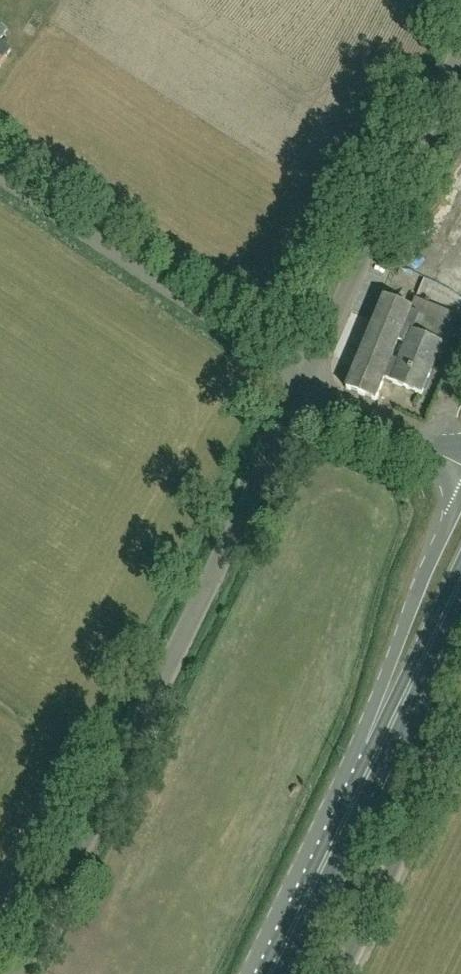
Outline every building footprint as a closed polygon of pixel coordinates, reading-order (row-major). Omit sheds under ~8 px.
[(8,50),(0,45),(0,63),(8,50)] [(460,223),(460,186),(456,184),(431,234),(447,241),(457,221),(460,223)] [(440,361),(457,319),(432,309),(430,312),(413,305),(412,308),(384,297),(346,388),(375,400),(384,379),(422,394),(436,359),(440,361)]
